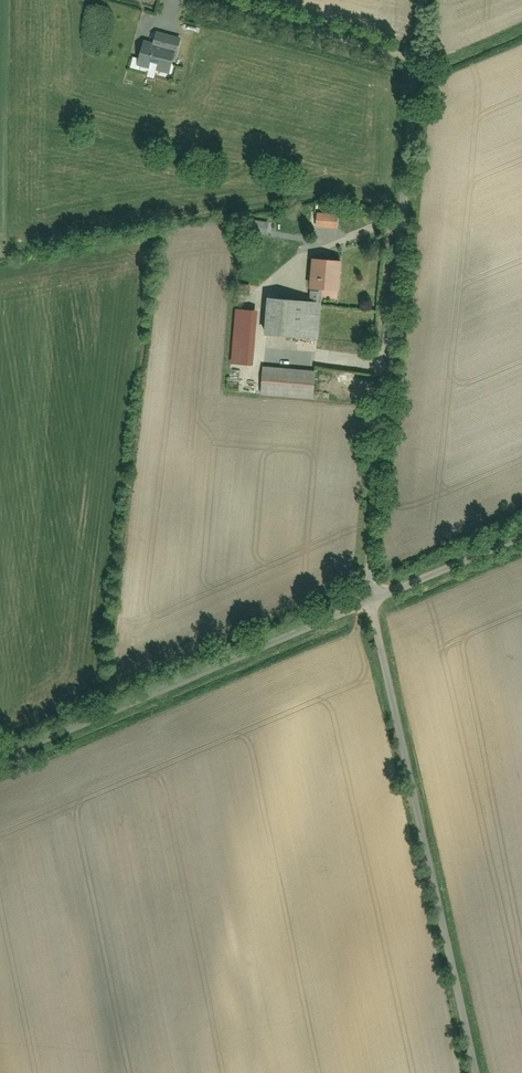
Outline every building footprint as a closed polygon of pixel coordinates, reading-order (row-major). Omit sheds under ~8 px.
[(182,40),(167,36),(164,45),(179,50),(182,40)] [(150,45),(144,64),(169,71),(174,53),(150,45)] [(322,215),(322,229),(339,229),(339,215),(322,215)] [(324,301),(324,290),(344,291),(345,259),(314,258),(313,289),(314,289),(314,302),(270,299),(268,337),(322,339),(324,301)] [(236,315),(232,370),(255,372),(259,317),(236,315)] [(266,368),(264,395),(317,400),(320,373),(266,368)]
